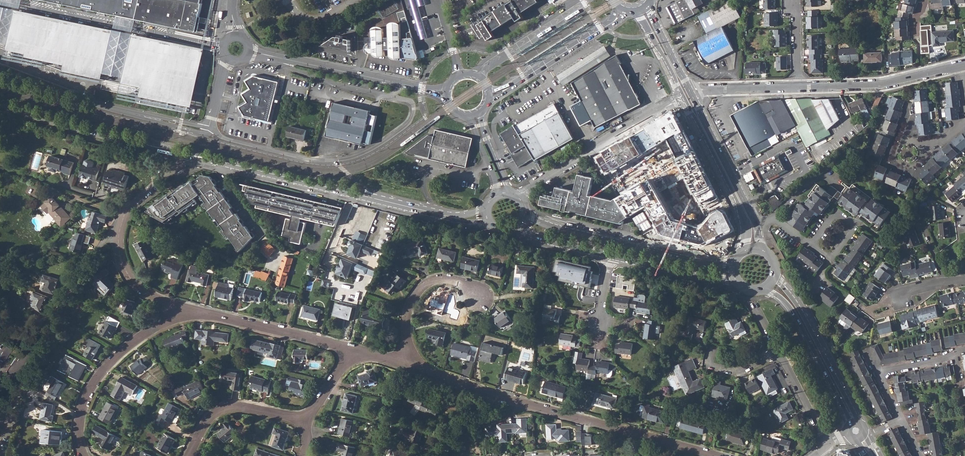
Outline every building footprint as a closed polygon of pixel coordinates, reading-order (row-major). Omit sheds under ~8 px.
[(56,3),(66,5),(71,6),(76,7),(97,12),(101,13),(116,16),(126,18),(136,20),(157,24),(177,29),(197,33),(200,23),(204,4),(202,4),(203,0),(41,0),(56,3)] [(514,18),(517,23),(524,18),(521,14),(539,3),(538,0),(512,0),(512,1),(509,3),(509,2),(483,18),(485,20),(483,21),(481,19),(473,24),(475,27),(473,28),(479,37),(480,36),(482,38),(485,36),(488,40),(495,36),(492,32),(514,18)] [(676,24),(694,14),(692,9),(703,3),(701,0),(682,0),(668,8),(676,24)] [(722,27),(741,17),(732,0),(730,0),(698,17),(707,34),(722,27)] [(763,10),(773,10),(773,0),(763,0),(763,10)] [(932,10),(944,9),(943,6),(943,0),(931,0),(932,10)] [(414,13),(416,20),(417,23),(420,31),(422,40),(429,38),(427,29),(424,21),(426,21),(425,17),(423,18),(421,10),(418,1),(411,3),(414,13)] [(900,11),(898,17),(908,17),(909,13),(912,14),(913,11),(915,11),(916,8),(904,4),(902,12),(900,11)] [(818,28),(818,17),(817,17),(817,10),(808,10),(808,17),(807,17),(807,28),(818,28)] [(212,11),(209,28),(216,29),(220,12),(212,11)] [(777,21),(777,18),(778,18),(778,13),(765,13),(765,27),(778,27),(778,21),(777,21)] [(895,21),(895,29),(908,28),(908,25),(909,25),(908,17),(898,17),(896,17),(896,21),(895,21)] [(402,24),(390,24),(391,38),(385,38),(384,28),(373,28),(374,43),(368,44),(368,54),(386,56),(386,52),(391,52),(392,55),(394,58),(419,60),(414,38),(402,39),(402,24)] [(706,65),(734,50),(722,27),(707,34),(694,41),(698,50),(696,51),(698,54),(700,53),(706,65)] [(897,36),(897,40),(899,40),(909,40),(909,32),(908,32),(908,28),(895,29),(895,37),(897,36)] [(775,35),(775,47),(787,47),(787,35),(786,35),(786,30),(773,30),(773,35),(775,35)] [(932,32),(933,46),(940,46),(939,42),(954,41),(953,31),(932,32)] [(346,37),(339,36),(338,38),(336,38),(322,46),(350,53),(350,41),(349,40),(350,38),(346,37)] [(818,49),(818,36),(808,36),(808,50),(810,49),(810,54),(819,54),(822,54),(822,49),(818,49)] [(847,61),(847,62),(852,62),(852,61),(859,60),(858,46),(851,47),(851,48),(840,49),(840,55),(841,55),(842,61),(847,61)] [(900,53),(901,65),(906,65),(906,64),(913,63),(912,51),(900,51),(900,53)] [(882,61),(881,52),(866,53),(864,53),(865,62),(882,61)] [(901,65),(900,53),(892,53),(892,55),(889,55),(889,67),(897,66),(897,65),(901,65)] [(812,60),(811,73),(822,73),(822,60),(819,60),(819,54),(810,54),(809,60),(812,60)] [(639,98),(637,95),(635,92),(621,64),(624,63),(617,55),(616,55),(596,71),(574,83),(584,101),(594,120),(598,127),(641,104),(638,98),(639,98)] [(787,71),(787,57),(776,58),(777,71),(787,71)] [(754,74),(761,74),(761,73),(766,73),(765,63),(761,63),(761,62),(747,63),(746,64),(747,69),(746,69),(746,74),(751,74),(753,73),(754,74)] [(245,116),(270,122),(279,82),(254,76),(254,78),(247,82),(252,90),(244,95),(249,103),(241,108),(245,115),(245,116)] [(945,84),(946,96),(960,95),(960,90),(958,90),(958,83),(945,84)] [(914,99),(914,102),(915,102),(928,101),(927,90),(914,91),(915,98),(914,99)] [(946,96),(948,109),(959,108),(960,108),(959,100),(961,100),(960,95),(946,96)] [(890,107),(902,112),(903,108),(902,108),(905,101),(894,97),(889,106),(890,107)] [(863,98),(850,104),(854,113),(858,111),(859,113),(863,112),(867,121),(873,118),(869,112),(863,98)] [(876,109),(879,111),(882,104),(885,98),(880,98),(876,109)] [(812,99),(782,101),(796,126),(797,128),(821,116),(812,100),(812,99)] [(821,116),(828,130),(840,120),(829,99),(812,100),(821,116)] [(593,121),(582,101),(573,107),(584,126),(593,121)] [(759,102),(775,135),(776,136),(787,131),(796,126),(782,101),(759,102)] [(915,107),(915,113),(928,112),(929,112),(928,101),(915,102),(916,107),(915,107)] [(334,102),(327,136),(363,145),(364,143),(371,144),(377,115),(370,114),(370,110),(334,102)] [(775,135),(759,102),(732,116),(752,156),(773,145),(769,138),(775,135)] [(535,160),(574,139),(554,104),(516,126),(534,159),(535,160)] [(902,112),(890,107),(885,119),(886,119),(897,124),(900,117),(901,117),(903,113),(902,112)] [(946,109),(947,121),(959,120),(958,113),(960,113),(959,108),(948,109),(946,109)] [(915,120),(915,124),(917,124),(929,123),(928,112),(915,113),(916,120),(915,120)] [(799,132),(807,146),(830,134),(828,130),(821,116),(797,128),(799,132)] [(893,135),(894,136),(897,130),(896,129),(898,124),(897,124),(886,119),(883,127),(884,128),(883,131),(893,135)] [(855,125),(859,133),(864,128),(861,123),(855,125)] [(918,128),(919,136),(931,134),(930,123),(929,123),(917,124),(917,128),(918,128)] [(287,136),(304,140),(307,130),(290,126),(287,136)] [(534,159),(516,126),(501,134),(509,147),(508,147),(519,167),(534,159)] [(790,136),(799,132),(797,128),(796,126),(787,131),(790,136)] [(887,146),(889,142),(890,142),(893,135),(883,131),(881,130),(880,134),(879,133),(875,141),(887,146)] [(429,160),(466,168),(466,166),(472,139),(436,131),(434,137),(429,136),(406,153),(409,155),(414,156),(415,155),(429,159),(429,160)] [(959,154),(964,149),(964,141),(961,137),(961,136),(955,141),(954,140),(950,143),(958,152),(959,154)] [(655,140),(627,149),(632,166),(645,161),(652,184),(645,187),(650,202),(673,194),(655,140)] [(870,153),(882,158),(885,153),(883,153),(887,146),(875,141),(870,153)] [(949,161),(950,161),(956,156),(955,155),(958,152),(950,143),(945,147),(946,148),(941,152),(949,161)] [(932,159),(939,168),(949,161),(941,152),(941,151),(935,156),(934,155),(931,158),(932,159)] [(72,163),(49,157),(46,169),(48,169),(49,171),(52,172),(55,171),(55,170),(63,172),(63,173),(69,175),(72,163)] [(762,184),(784,173),(783,172),(787,170),(781,158),(777,160),(776,159),(755,170),(759,177),(762,184)] [(925,168),(932,177),(941,170),(939,168),(932,159),(927,163),(928,164),(924,167),(925,168)] [(83,165),(79,177),(85,179),(85,177),(91,179),(91,180),(95,181),(99,169),(95,167),(94,168),(92,168),(93,164),(93,162),(86,160),(85,161),(83,165)] [(883,179),(886,181),(890,170),(891,169),(885,166),(884,167),(879,165),(874,177),(882,180),(883,179)] [(126,172),(115,168),(114,170),(109,169),(104,185),(125,191),(130,175),(125,174),(126,172)] [(917,176),(925,186),(934,179),(932,177),(925,168),(922,171),(923,172),(917,176)] [(747,183),(759,177),(755,170),(744,177),(747,183)] [(885,183),(895,187),(900,177),(900,176),(896,174),(896,173),(890,170),(886,181),(885,183)] [(961,195),(962,196),(964,194),(964,171),(962,174),(964,177),(953,186),(954,187),(961,195)] [(578,213),(623,224),(624,220),(625,219),(625,220),(630,217),(617,198),(614,200),(593,195),(593,196),(590,195),(594,177),(580,174),(576,191),(558,187),(556,196),(547,193),(546,194),(547,194),(547,196),(544,195),(542,203),(578,212),(578,213)] [(195,199),(201,195),(206,203),(205,204),(216,220),(217,219),(226,231),(224,232),(229,238),(230,238),(240,251),(254,237),(246,226),(245,227),(241,220),(242,220),(237,214),(235,215),(231,209),(233,208),(218,186),(217,187),(212,180),(213,180),(211,177),(203,175),(199,178),(201,181),(195,186),(192,183),(186,187),(185,185),(169,196),(168,195),(150,208),(157,217),(165,222),(180,211),(181,213),(197,202),(195,199)] [(895,188),(905,193),(907,189),(911,180),(907,179),(906,180),(900,177),(895,187),(895,188)] [(787,221),(801,232),(814,214),(817,216),(819,213),(821,215),(838,191),(832,186),(828,192),(816,183),(807,195),(811,198),(805,207),(801,204),(787,221)] [(344,208),(247,185),(246,191),(249,192),(248,195),(256,205),(259,205),(259,208),(294,217),(293,220),(288,218),(284,236),(292,238),(291,242),(303,244),(308,223),(302,222),(303,219),(337,226),(344,208)] [(862,214),(879,227),(889,214),(852,185),(839,203),(856,216),(858,214),(860,217),(862,214)] [(944,195),(952,204),(959,198),(959,199),(962,196),(961,195),(954,187),(944,195)] [(773,197),(771,197),(772,199),(769,200),(772,205),(779,199),(780,198),(777,194),(772,196),(773,197)] [(55,220),(61,227),(62,226),(63,226),(66,223),(65,223),(71,217),(52,196),(45,202),(46,203),(42,207),(48,214),(49,213),(56,220),(55,220)] [(779,199),(772,205),(775,209),(782,203),(779,199)] [(932,222),(942,221),(941,212),(940,212),(940,211),(939,211),(939,208),(938,207),(930,208),(931,217),(932,217),(932,222)] [(100,228),(101,222),(103,223),(105,223),(107,216),(97,213),(93,212),(91,219),(89,219),(85,232),(95,235),(98,234),(100,228)] [(382,256),(383,254),(396,224),(386,220),(381,231),(379,229),(378,232),(380,233),(373,250),(380,252),(379,255),(382,256)] [(938,225),(940,241),(950,240),(949,229),(950,229),(950,224),(938,225)] [(903,236),(908,249),(920,244),(912,225),(907,227),(908,230),(905,231),(906,235),(903,236)] [(81,254),(84,243),(88,244),(90,237),(76,233),(74,236),(73,236),(69,250),(81,254)] [(834,274),(843,281),(853,268),(854,268),(864,255),(863,255),(873,242),(863,235),(861,239),(860,238),(856,244),(851,251),(852,251),(847,259),(846,258),(841,264),(836,270),(837,270),(834,274)] [(346,253),(355,257),(361,244),(349,239),(348,240),(347,243),(347,244),(349,245),(346,253)] [(423,240),(405,247),(409,257),(420,252),(422,257),(429,254),(423,240)] [(145,241),(136,245),(144,262),(154,257),(145,241)] [(267,241),(261,248),(267,254),(270,257),(276,250),(267,241)] [(809,267),(816,272),(824,263),(820,260),(820,259),(814,254),(815,254),(809,249),(808,250),(804,247),(797,257),(810,266),(809,267)] [(445,259),(454,262),(456,252),(440,248),(438,257),(445,259)] [(285,256),(276,285),(285,287),(290,269),(293,258),(285,256)] [(464,256),(461,267),(477,271),(480,260),(464,256)] [(165,263),(162,271),(169,273),(170,272),(173,273),(171,277),(178,280),(185,263),(179,260),(178,262),(169,259),(167,264),(165,263)] [(337,273),(347,278),(353,263),(342,259),(340,264),(340,263),(338,268),(337,273)] [(915,265),(918,275),(932,272),(929,261),(915,265)] [(909,275),(910,279),(918,277),(918,275),(915,265),(915,262),(900,266),(903,277),(909,275)] [(492,263),(489,273),(501,276),(504,266),(492,263)] [(875,276),(885,284),(890,276),(891,277),(895,273),(884,264),(875,276)] [(190,270),(187,281),(192,282),(192,280),(202,283),(202,284),(207,286),(209,275),(198,272),(199,267),(192,265),(191,270),(190,270)] [(517,265),(517,273),(523,274),(522,287),(533,288),(535,267),(517,265)] [(96,280),(94,282),(106,295),(115,286),(105,277),(108,274),(104,269),(98,275),(95,278),(96,280)] [(256,272),(254,276),(267,281),(270,274),(262,271),(261,272),(256,270),(256,272)] [(401,289),(406,281),(392,270),(381,284),(391,292),(396,285),(401,289)] [(627,288),(636,289),(638,276),(619,274),(618,287),(627,288)] [(43,291),(54,295),(59,280),(44,276),(42,282),(46,284),(43,291)] [(360,277),(357,284),(363,286),(366,279),(360,277)] [(219,282),(215,296),(231,300),(234,288),(229,287),(229,284),(219,282)] [(863,295),(871,302),(878,293),(877,292),(879,289),(870,282),(867,285),(869,286),(863,295)] [(245,298),(247,289),(239,287),(236,296),(245,298)] [(575,300),(582,301),(586,301),(587,297),(588,289),(584,288),(584,290),(569,288),(568,298),(569,299),(575,300)] [(827,304),(831,308),(838,297),(834,294),(835,293),(828,288),(820,298),(827,303),(827,304)] [(245,298),(244,300),(249,301),(250,299),(261,301),(263,292),(247,289),(245,298)] [(278,291),(276,300),(288,303),(289,302),(295,303),(297,295),(291,294),(291,295),(278,291)] [(958,305),(964,303),(964,291),(955,294),(957,303),(958,305)] [(31,308),(41,312),(48,297),(35,292),(31,299),(34,300),(31,308)] [(444,310),(449,296),(441,293),(440,297),(432,295),(429,305),(444,310)] [(943,306),(957,303),(955,294),(955,293),(951,294),(951,293),(940,296),(943,306)] [(454,295),(449,294),(449,296),(444,310),(444,312),(451,314),(450,318),(457,320),(460,312),(458,310),(454,308),(455,304),(454,295)] [(854,299),(849,294),(845,299),(851,303),(854,299)] [(616,296),(614,306),(629,309),(629,307),(633,307),(634,300),(630,300),(630,298),(616,296)] [(127,299),(121,313),(133,318),(135,312),(132,310),(135,302),(127,299)] [(634,300),(633,307),(637,308),(636,312),(651,314),(652,303),(634,300)] [(336,303),(333,313),(345,316),(345,318),(351,320),(354,308),(336,303)] [(305,305),(302,316),(318,320),(321,309),(305,305)] [(559,323),(560,315),(556,315),(557,310),(551,309),(551,306),(545,305),(545,308),(544,318),(556,320),(555,322),(559,323)] [(917,311),(920,322),(938,317),(935,305),(917,310),(917,311)] [(364,309),(361,324),(371,326),(382,328),(384,317),(372,314),(373,310),(364,309)] [(854,313),(853,314),(853,315),(850,313),(850,312),(846,309),(839,318),(840,319),(838,321),(838,323),(847,331),(850,327),(858,316),(854,313)] [(495,319),(500,328),(512,320),(506,311),(495,319)] [(917,311),(900,315),(902,324),(901,325),(903,330),(918,326),(917,323),(920,323),(920,322),(917,311)] [(868,324),(858,316),(850,327),(856,331),(859,331),(862,333),(868,324)] [(696,328),(704,330),(706,321),(689,317),(686,332),(681,330),(680,335),(692,338),(693,333),(694,334),(696,328)] [(732,336),(739,332),(745,329),(740,321),(738,323),(735,318),(725,323),(732,336)] [(649,320),(649,324),(646,323),(644,338),(655,339),(657,321),(654,320),(649,320)] [(107,321),(100,333),(110,338),(114,330),(115,331),(118,327),(107,321)] [(878,324),(880,334),(892,331),(889,321),(878,324)] [(430,328),(428,336),(437,339),(436,343),(443,345),(446,333),(430,328)] [(164,340),(168,350),(186,343),(184,339),(188,338),(186,334),(187,334),(186,330),(181,332),(182,333),(164,340)] [(196,330),(195,339),(202,339),(202,344),(214,345),(214,340),(222,341),(222,342),(227,342),(228,334),(218,333),(218,334),(211,333),(211,331),(203,330),(203,331),(196,330)] [(574,335),(562,333),(560,344),(576,346),(577,339),(573,338),(574,335)] [(964,343),(964,333),(955,334),(955,335),(945,337),(945,338),(947,347),(957,346),(957,345),(964,343)] [(89,338),(86,344),(89,346),(84,355),(93,360),(101,345),(89,338)] [(885,356),(884,357),(876,359),(879,365),(907,361),(906,359),(915,358),(915,357),(934,354),(933,352),(943,350),(942,348),(941,339),(931,341),(932,343),(913,346),(913,347),(904,348),(905,350),(885,354),(885,356)] [(281,360),(284,347),(255,340),(252,349),(269,353),(268,356),(281,360)] [(484,342),(479,360),(491,363),(493,353),(502,355),(504,347),(484,342)] [(617,344),(616,352),(631,354),(633,344),(621,342),(621,345),(617,344)] [(453,343),(451,354),(467,358),(470,347),(453,343)] [(870,346),(876,359),(884,357),(877,344),(870,346)] [(5,347),(0,356),(0,359),(5,362),(11,351),(5,347)] [(294,350),(294,362),(300,362),(300,360),(309,360),(309,350),(294,350)] [(881,418),(883,422),(892,418),(890,414),(891,413),(888,406),(886,407),(882,399),(884,398),(881,392),(879,392),(875,385),(877,384),(873,377),(872,378),(868,370),(869,369),(866,363),(864,363),(862,359),(864,358),(862,355),(860,356),(857,350),(850,352),(852,357),(851,358),(854,363),(853,364),(855,368),(854,368),(858,375),(859,375),(863,383),(862,383),(865,389),(866,389),(870,397),(869,397),(873,404),(877,411),(877,412),(880,418),(881,418)] [(578,358),(577,369),(589,370),(588,373),(592,373),(593,366),(589,365),(590,360),(582,359),(583,352),(574,351),(573,357),(578,358)] [(68,355),(60,370),(66,374),(70,366),(75,369),(71,376),(77,380),(84,368),(85,369),(87,365),(68,355)] [(131,366),(137,375),(147,367),(146,366),(150,363),(146,357),(142,360),(141,358),(131,366)] [(684,387),(687,394),(704,387),(701,379),(694,382),(689,371),(696,367),(693,359),(674,367),(677,375),(678,375),(683,387),(684,387)] [(598,361),(597,366),(593,366),(592,373),(596,374),(596,372),(608,373),(609,369),(613,370),(614,370),(618,367),(614,363),(598,361)] [(900,401),(901,404),(913,402),(912,399),(911,399),(910,390),(908,390),(907,384),(905,384),(904,381),(915,379),(915,382),(919,382),(919,381),(927,380),(942,377),(943,378),(946,377),(946,376),(952,375),(952,373),(955,373),(954,365),(948,367),(948,365),(940,366),(941,368),(932,369),(932,368),(924,369),(925,371),(916,372),(916,371),(913,371),(913,373),(906,374),(906,376),(899,378),(899,376),(894,377),(897,389),(895,390),(896,393),(898,393),(899,401),(900,401)] [(509,367),(505,379),(523,384),(527,372),(509,367)] [(367,371),(368,373),(367,373),(359,376),(362,386),(377,381),(373,369),(367,371)] [(776,389),(777,389),(771,375),(775,373),(772,369),(758,377),(767,394),(768,394),(776,389)] [(234,380),(233,389),(240,390),(242,373),(224,371),(223,379),(234,380)] [(52,384),(48,391),(46,395),(55,400),(65,383),(52,376),(48,381),(52,384)] [(253,383),(251,388),(260,391),(260,390),(269,392),(272,380),(269,379),(268,381),(265,380),(266,379),(252,376),(250,382),(253,383)] [(305,384),(306,380),(288,376),(286,384),(291,385),(290,390),(295,391),(294,394),(305,397),(307,389),(303,388),(304,384),(305,384)] [(118,385),(112,395),(121,400),(126,390),(133,395),(138,386),(122,377),(117,385),(118,385)] [(760,388),(755,378),(744,384),(749,394),(760,388)] [(200,380),(183,388),(182,386),(175,390),(179,396),(186,392),(189,399),(205,391),(200,380)] [(547,381),(544,393),(564,398),(567,387),(547,381)] [(716,381),(712,396),(727,400),(731,388),(720,385),(721,382),(716,381)] [(131,399),(129,398),(131,394),(126,392),(122,399),(129,403),(131,399)] [(415,416),(420,409),(436,416),(440,408),(424,401),(425,398),(412,392),(408,400),(416,404),(410,412),(415,416)] [(614,409),(617,399),(596,393),(594,403),(614,409)] [(346,394),(341,411),(353,413),(357,396),(346,394)] [(916,405),(917,412),(925,411),(924,407),(926,407),(925,400),(914,402),(914,406),(916,405)] [(790,401),(774,409),(781,422),(789,418),(786,413),(794,409),(790,401)] [(111,424),(119,408),(108,402),(100,418),(111,424)] [(164,424),(166,419),(173,423),(173,422),(177,415),(181,409),(170,402),(163,415),(161,414),(158,420),(164,424)] [(44,403),(41,419),(53,422),(55,415),(52,414),(54,405),(44,403)] [(653,419),(652,420),(665,423),(668,412),(650,408),(650,405),(646,404),(645,406),(643,412),(642,417),(653,419)] [(926,415),(918,416),(919,422),(918,423),(919,430),(920,429),(921,434),(926,433),(927,437),(928,437),(930,445),(928,445),(930,453),(932,453),(932,455),(943,455),(942,451),(943,451),(941,444),(939,435),(940,434),(939,431),(931,432),(930,428),(931,428),(930,424),(929,424),(928,418),(926,418),(926,415)] [(704,434),(707,423),(684,417),(681,428),(704,434)] [(517,419),(517,423),(512,424),(512,432),(516,432),(516,433),(527,432),(526,418),(517,419)] [(342,419),(338,434),(350,437),(354,422),(342,419)] [(228,421),(223,425),(225,427),(218,434),(225,442),(237,432),(228,421)] [(498,434),(499,442),(504,442),(507,442),(507,441),(507,433),(512,432),(512,424),(507,424),(506,424),(503,425),(497,425),(498,428),(487,429),(487,435),(498,434)] [(97,425),(93,432),(105,439),(101,445),(110,450),(113,444),(111,443),(115,435),(97,425)] [(556,425),(547,425),(548,440),(558,439),(559,441),(569,441),(568,430),(562,431),(562,429),(556,430),(556,425)] [(403,426),(399,436),(410,440),(410,441),(419,444),(423,431),(414,428),(414,430),(403,426)] [(277,435),(273,446),(284,450),(290,433),(275,428),(273,434),(277,435)] [(910,453),(912,452),(908,446),(907,446),(903,438),(904,438),(901,431),(899,432),(897,428),(889,432),(891,436),(890,437),(893,443),(894,443),(898,451),(897,451),(900,455),(912,455),(910,453)] [(44,429),(42,442),(43,442),(47,443),(62,445),(63,431),(44,429)] [(744,445),(747,434),(730,430),(727,440),(744,445)] [(165,433),(158,447),(167,453),(172,445),(173,445),(176,439),(165,433)] [(586,433),(581,433),(582,441),(582,445),(593,445),(593,435),(586,433)] [(773,453),(774,452),(778,453),(780,448),(788,451),(791,442),(782,439),(781,443),(771,441),(764,438),(760,449),(770,452),(773,453)] [(336,450),(343,452),(342,455),(353,455),(355,448),(338,443),(336,450)]
